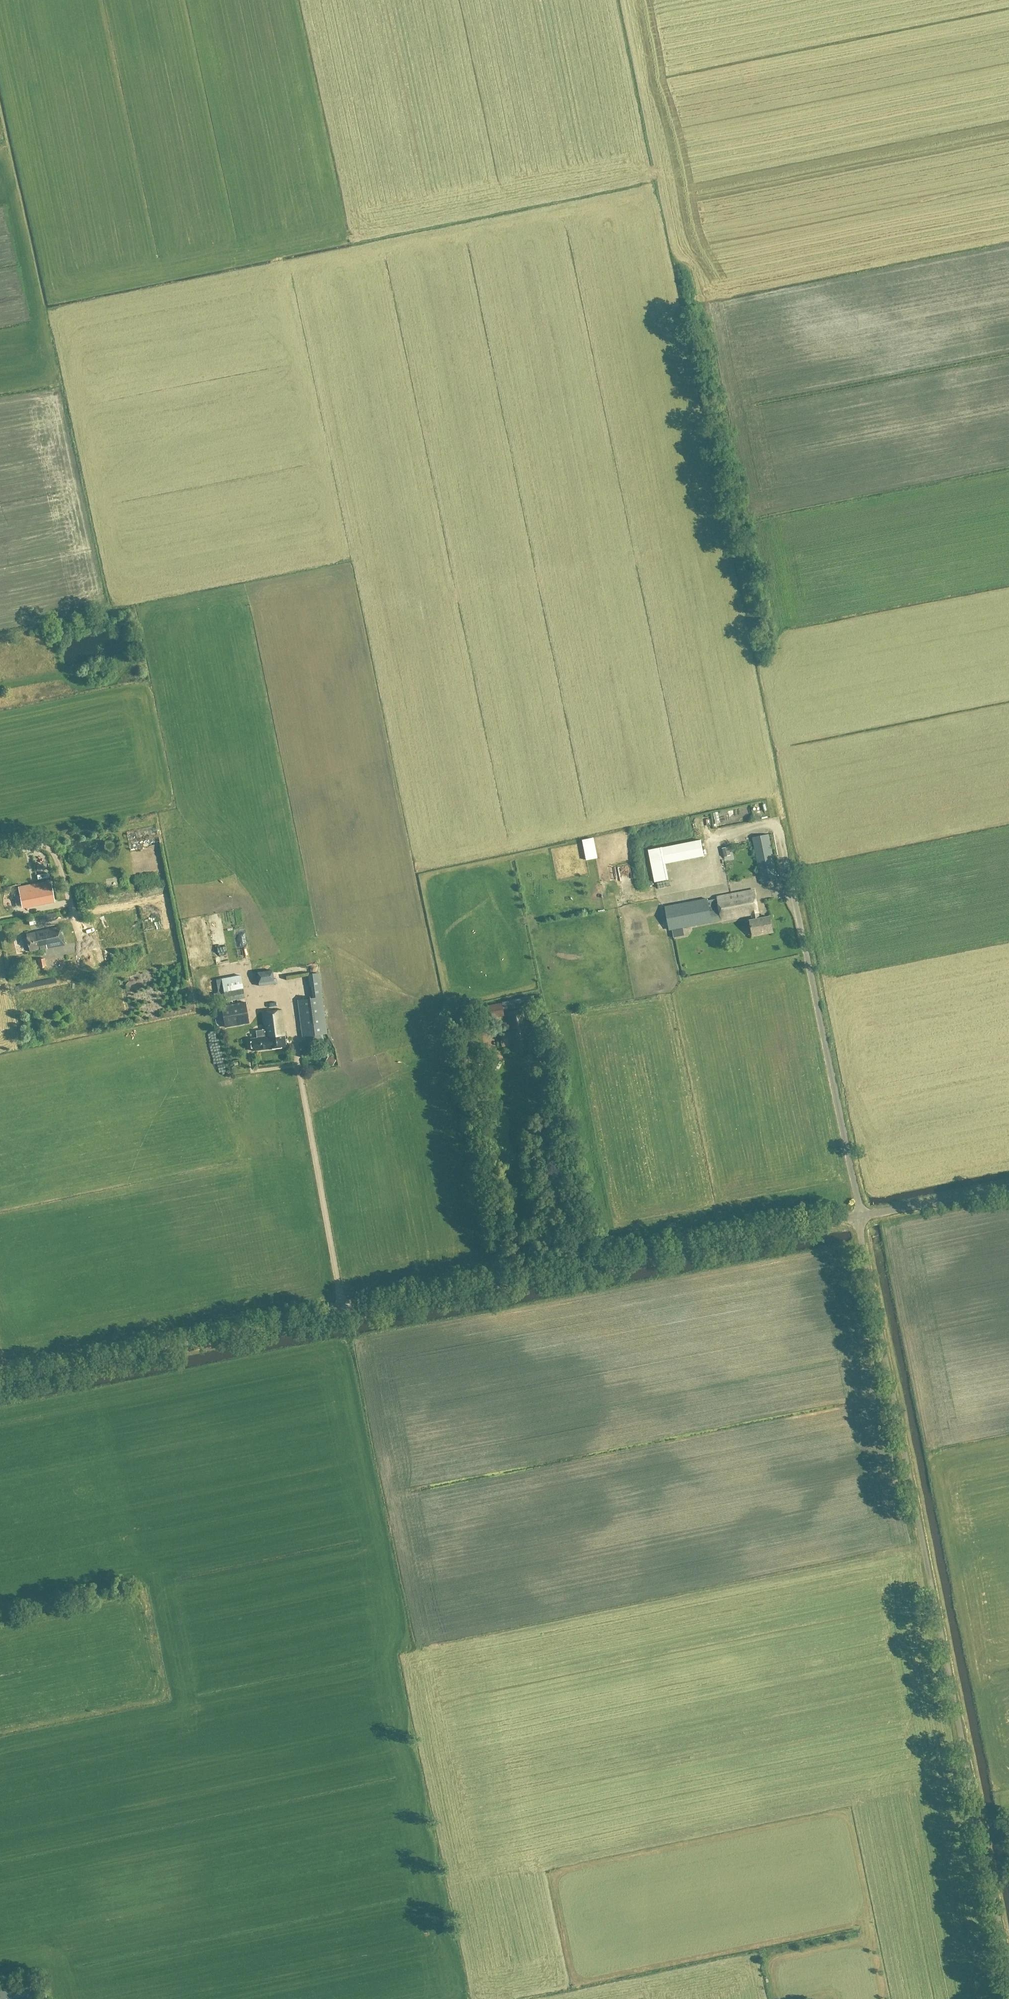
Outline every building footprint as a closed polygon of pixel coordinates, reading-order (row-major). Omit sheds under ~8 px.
[(777,879),(768,835),(752,838),(761,882),(777,879)] [(145,847),(144,839),(131,842),(132,850),(145,847)] [(703,839),(665,846),(668,862),(706,855),(703,839)] [(663,844),(648,847),(656,880),(670,877),(663,844)] [(21,907),(54,901),(50,882),(18,887),(21,907)] [(749,921),(752,935),(773,931),(770,917),(759,919),(754,890),(717,897),(721,919),(751,914),(752,920),(749,921)] [(706,899),(665,907),(669,930),(711,922),(706,899)] [(226,940),(225,913),(213,913),(214,941),(226,940)] [(55,914),(34,918),(35,924),(56,920),(55,914)] [(171,918),(147,921),(148,931),(172,928),(171,918)] [(30,952),(64,944),(60,927),(26,934),(30,952)] [(230,960),(229,942),(220,943),(221,960),(230,960)] [(44,958),(36,959),(38,969),(46,968),(44,958)] [(562,972),(569,972),(569,963),(561,963),(562,972)] [(272,971),(256,973),(258,986),(262,986),(262,984),(273,982),(274,984),(276,984),(275,978),(273,979),(272,971)] [(308,975),(309,987),(311,987),(312,999),(298,1000),(302,1036),(326,1034),(322,997),(321,997),(318,974),(308,975)] [(221,979),(225,1002),(244,998),(240,975),(221,979)] [(524,983),(525,992),(533,991),(532,982),(524,983)] [(278,989),(261,990),(262,999),(278,998),(278,989)] [(245,1002),(221,1006),(225,1027),(249,1023),(245,1002)] [(477,1021),(489,1018),(487,1006),(475,1008),(477,1021)] [(262,1013),(265,1034),(263,1034),(263,1030),(255,1031),(256,1038),(250,1039),(251,1051),(268,1049),(285,1047),(280,1010),(262,1013)] [(528,1047),(522,1011),(508,1014),(514,1045),(512,1045),(513,1050),(528,1047)] [(536,1041),(538,1053),(545,1052),(543,1039),(536,1041)] [(28,1998),(25,1983),(0,1988),(0,1998),(26,1998),(28,1998)]
